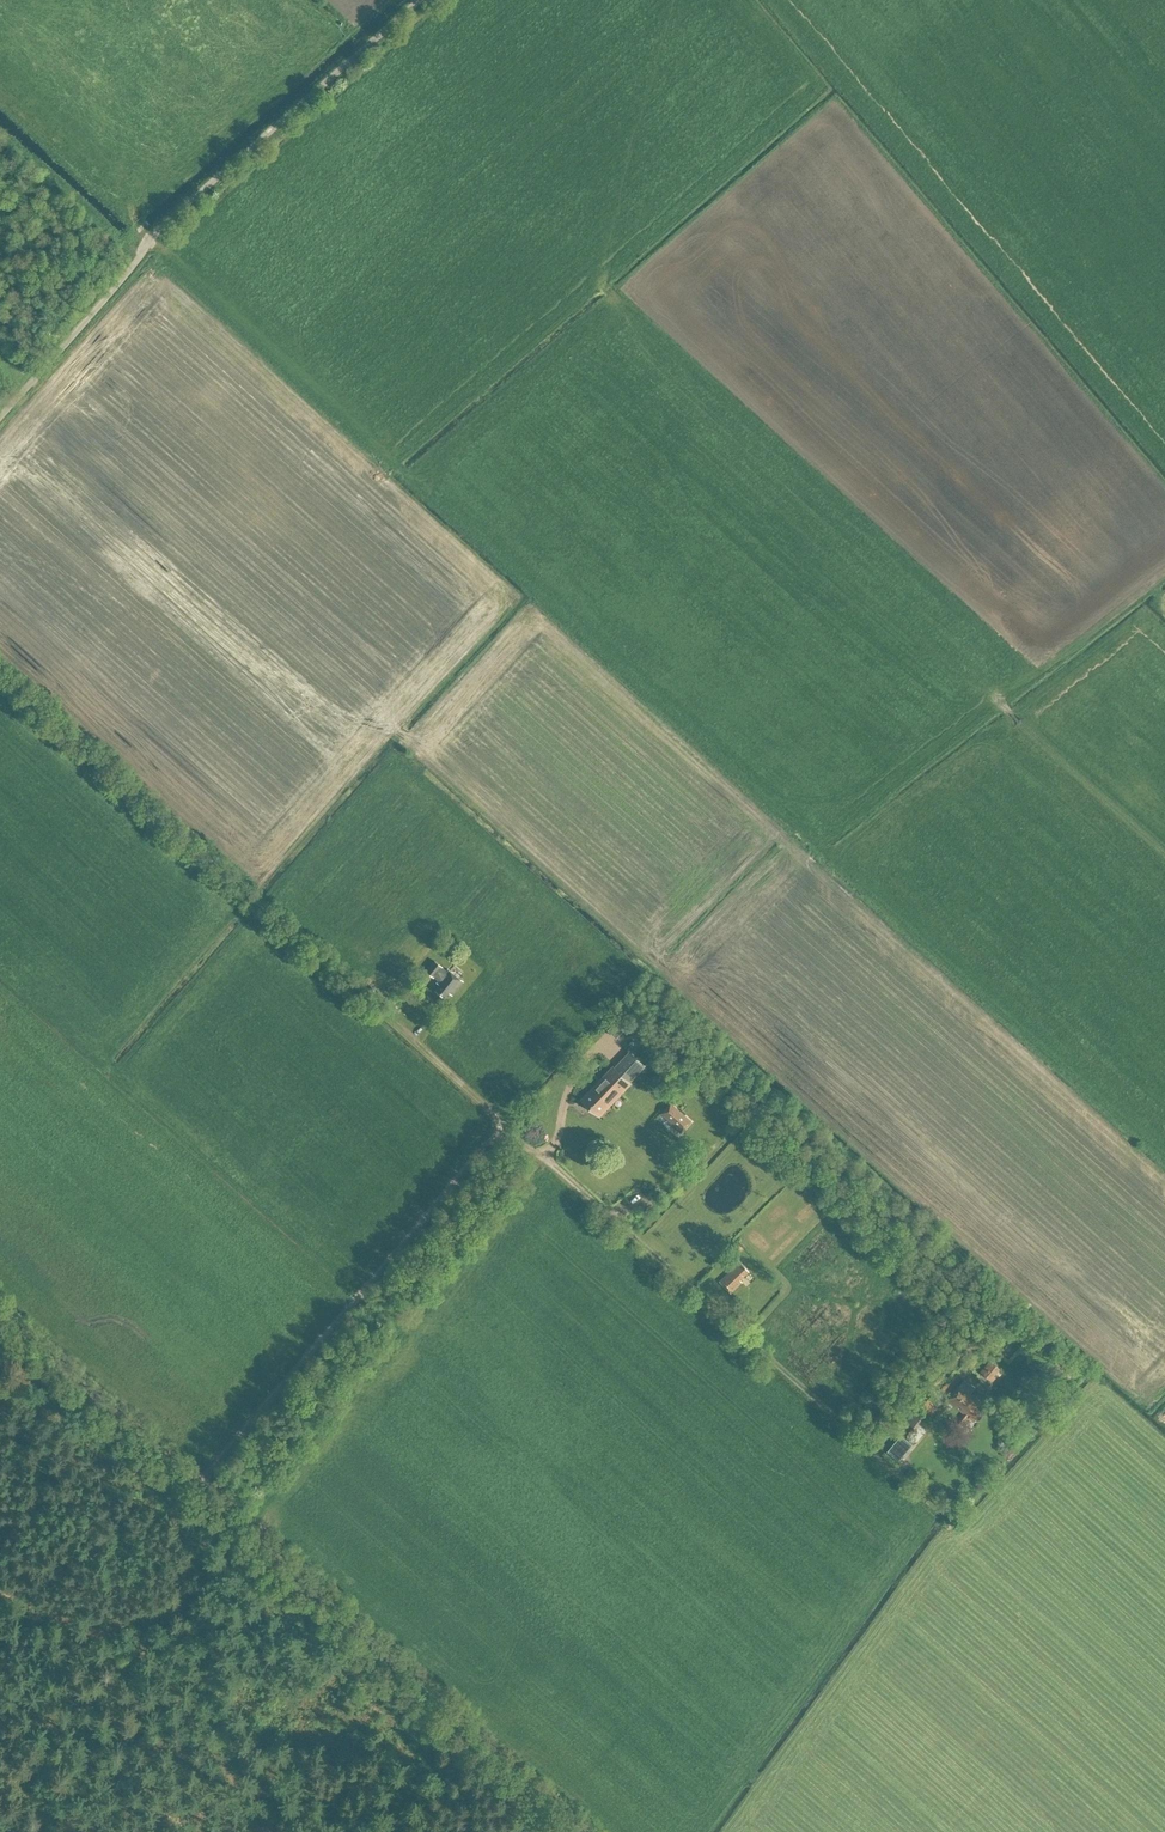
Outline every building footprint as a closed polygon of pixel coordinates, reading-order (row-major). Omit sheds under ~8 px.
[(446,970),(434,960),(426,970),(438,980),(436,982),(439,985),(435,990),(444,998),(449,992),(452,995),(463,981),(447,968),(446,970)] [(642,1066),(629,1054),(613,1070),(612,1069),(583,1100),(598,1114),(627,1083),(626,1083),(642,1066)] [(681,1133),(691,1122),(671,1103),(660,1114),(681,1133)] [(735,1254),(742,1247),(736,1242),(730,1248),(735,1254)] [(729,1292),(741,1282),(740,1281),(749,1272),(738,1261),(729,1270),(731,1271),(720,1282),(729,1292)] [(977,1360),(969,1355),(963,1363),(971,1369),(977,1360)] [(1076,1377),(1080,1373),(1067,1358),(1063,1362),(1076,1377)] [(993,1381),(996,1377),(994,1375),(999,1368),(990,1360),(981,1371),(993,1381)] [(975,1388),(964,1379),(960,1385),(959,1384),(946,1399),(963,1413),(956,1422),(960,1426),(965,1420),(964,1420),(967,1416),(973,1421),(975,1419),(977,1421),(984,1413),(975,1406),(979,1401),(970,1393),(975,1388)] [(932,1416),(939,1407),(927,1399),(921,1407),(932,1416)] [(915,1427),(923,1417),(914,1410),(906,1420),(915,1427)] [(901,1439),(891,1450),(903,1460),(912,1449),(901,1439)]
